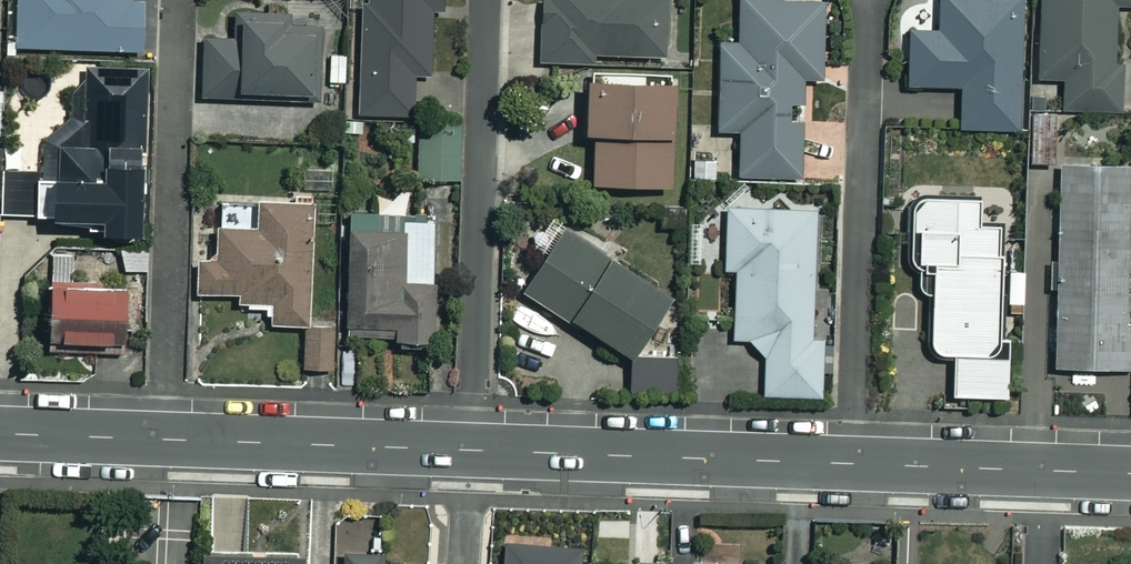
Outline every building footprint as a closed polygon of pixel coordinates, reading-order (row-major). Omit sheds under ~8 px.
[(15,48),(135,51),(136,0),(16,0),(15,48)] [(355,112),(407,114),(409,75),(427,76),(431,0),(361,0),(355,112)] [(544,0),(537,0),(537,62),(588,63),(588,56),(662,57),(662,0),(544,0)] [(736,44),(718,44),(715,130),(737,131),(735,176),(799,178),(801,122),(787,122),(787,104),(800,104),(801,78),(819,78),(822,0),(737,0),(736,44)] [(935,32),(906,32),(905,86),(959,86),(958,128),(1016,129),(1018,0),(936,0),(935,32)] [(1033,78),(1059,80),(1058,109),(1116,112),(1119,55),(1113,54),(1116,4),(1130,5),(1130,0),(1037,0),(1033,78)] [(284,26),(284,12),(230,11),(230,40),(202,40),(201,92),(313,95),(315,27),(284,26)] [(146,68),(83,67),(82,147),(55,147),(54,179),(31,179),(31,222),(84,223),(83,234),(132,234),(133,165),(145,165),(146,68)] [(664,83),(579,84),(579,136),(589,136),(589,186),(665,186),(664,83)] [(1125,370),(1128,165),(1055,164),(1052,369),(1125,370)] [(977,200),(909,200),(909,264),(927,264),(926,355),(948,355),(948,398),(1005,398),(1006,330),(1001,330),(1001,254),(995,254),(996,227),(976,227),(977,200)] [(306,205),(254,203),(253,231),(214,229),(212,262),(197,261),(195,294),(233,296),(233,306),(267,307),(266,325),(301,327),(306,205)] [(813,212),(724,208),(722,270),(733,271),(731,338),(743,339),(763,359),(761,395),(817,397),(820,341),(807,340),(813,212)] [(430,218),(343,218),(342,340),(429,340),(430,218)] [(663,294),(557,231),(520,294),(626,357),(663,294)] [(115,290),(42,285),(39,340),(112,345),(115,290)] [(331,328),(304,326),(301,368),(328,370),(331,328)] [(671,360),(628,358),(626,392),(670,394),(671,360)] [(502,543),(500,563),(577,563),(578,550),(502,543)] [(196,563),(297,563),(297,557),(197,553),(196,563)] [(341,553),(340,563),(386,563),(387,555),(341,553)]
